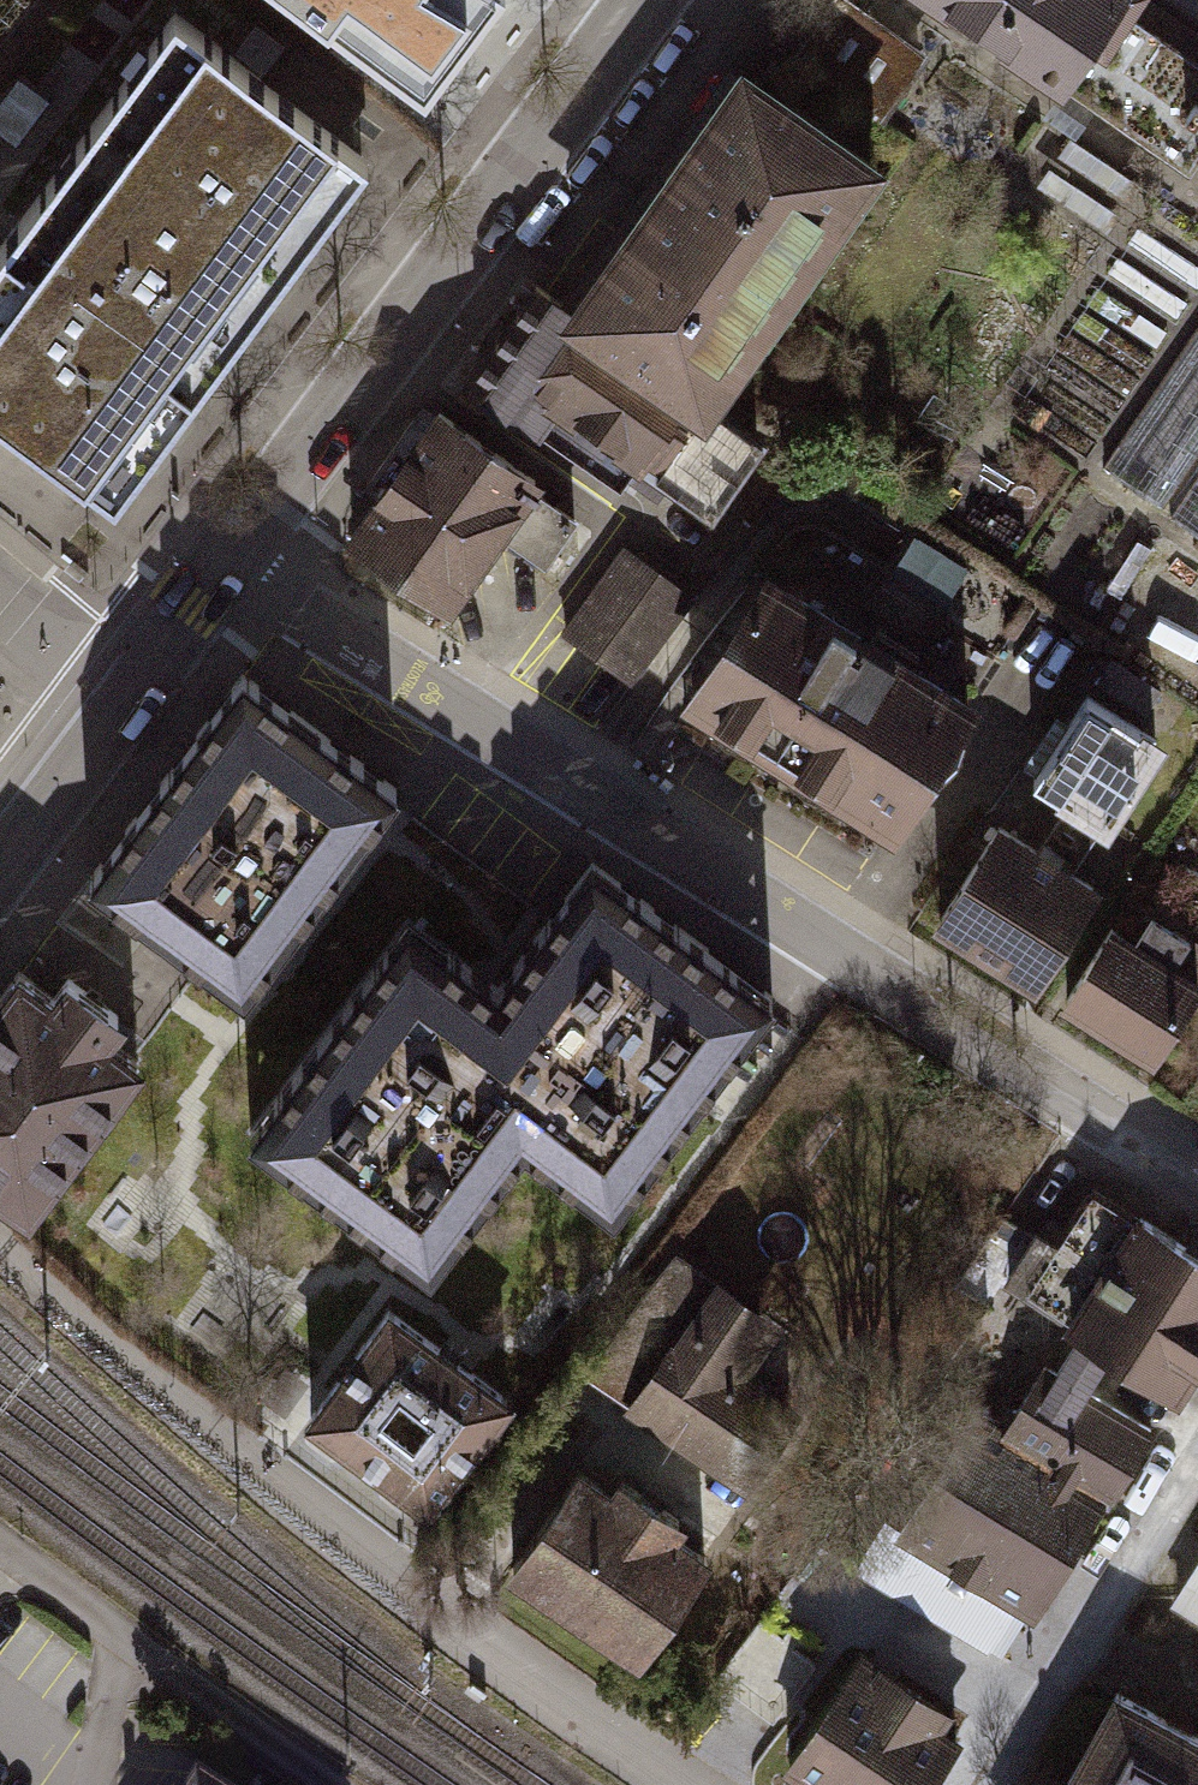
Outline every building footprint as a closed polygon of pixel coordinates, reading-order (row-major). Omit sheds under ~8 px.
[(527,0),(302,0),(350,35),(344,46),(455,121),(460,110),(468,116),(545,13),(527,0)] [(791,44),(879,104),(923,40),(864,0),(822,0),(791,44)] [(1151,0),(914,0),(1066,106),(1071,97),(1192,178),(1197,169),(1197,32),(1151,0)] [(178,15),(0,247),(0,415),(111,500),(368,154),(178,15)] [(890,121),(754,25),(572,282),(708,377),(890,121)] [(1175,322),(1197,291),(1197,283),(1146,244),(1119,280),(1175,322)] [(706,495),(762,416),(533,257),(452,373),(532,422),(552,394),(706,495)] [(1092,466),(1197,537),(1197,310),(1092,466)] [(535,459),(439,391),(344,526),(440,594),(489,526),(538,561),(572,514),(521,478),(535,459)] [(616,535),(553,624),(623,673),(686,584),(616,535)] [(768,580),(683,712),(765,765),(775,749),(892,823),(967,706),(768,580)] [(1111,816),(1171,716),(1090,668),(1030,768),(1111,816)] [(395,788),(245,679),(98,879),(247,989),(395,788)] [(999,829),(932,937),(1037,1001),(1104,893),(999,829)] [(759,1012),(598,895),(500,1029),(409,963),(265,1159),(427,1277),(510,1165),(599,1230),(759,1012)] [(1064,1017),(1156,1075),(1197,1007),(1197,984),(1116,933),(1064,1017)] [(22,974),(0,1004),(0,1183),(33,1207),(140,1063),(108,1039),(123,1018),(67,977),(52,996),(22,974)] [(1197,1376),(1197,1259),(1131,1218),(1061,1332),(1180,1405),(1197,1376)] [(780,1314),(666,1245),(585,1376),(735,1467),(784,1386),(749,1364),(780,1314)] [(499,1395),(388,1317),(319,1415),(430,1492),(499,1395)] [(1033,1611),(1151,1417),(1041,1351),(1001,1417),(962,1394),(885,1521),(1033,1611)] [(710,1535),(588,1463),(526,1569),(648,1641),(710,1535)] [(1175,1614),(1197,1628),(1197,1576),(1175,1614)] [(860,1655),(786,1763),(819,1784),(929,1784),(968,1728),(860,1655)] [(1121,1678),(1056,1784),(1197,1784),(1197,1724),(1121,1678)]
